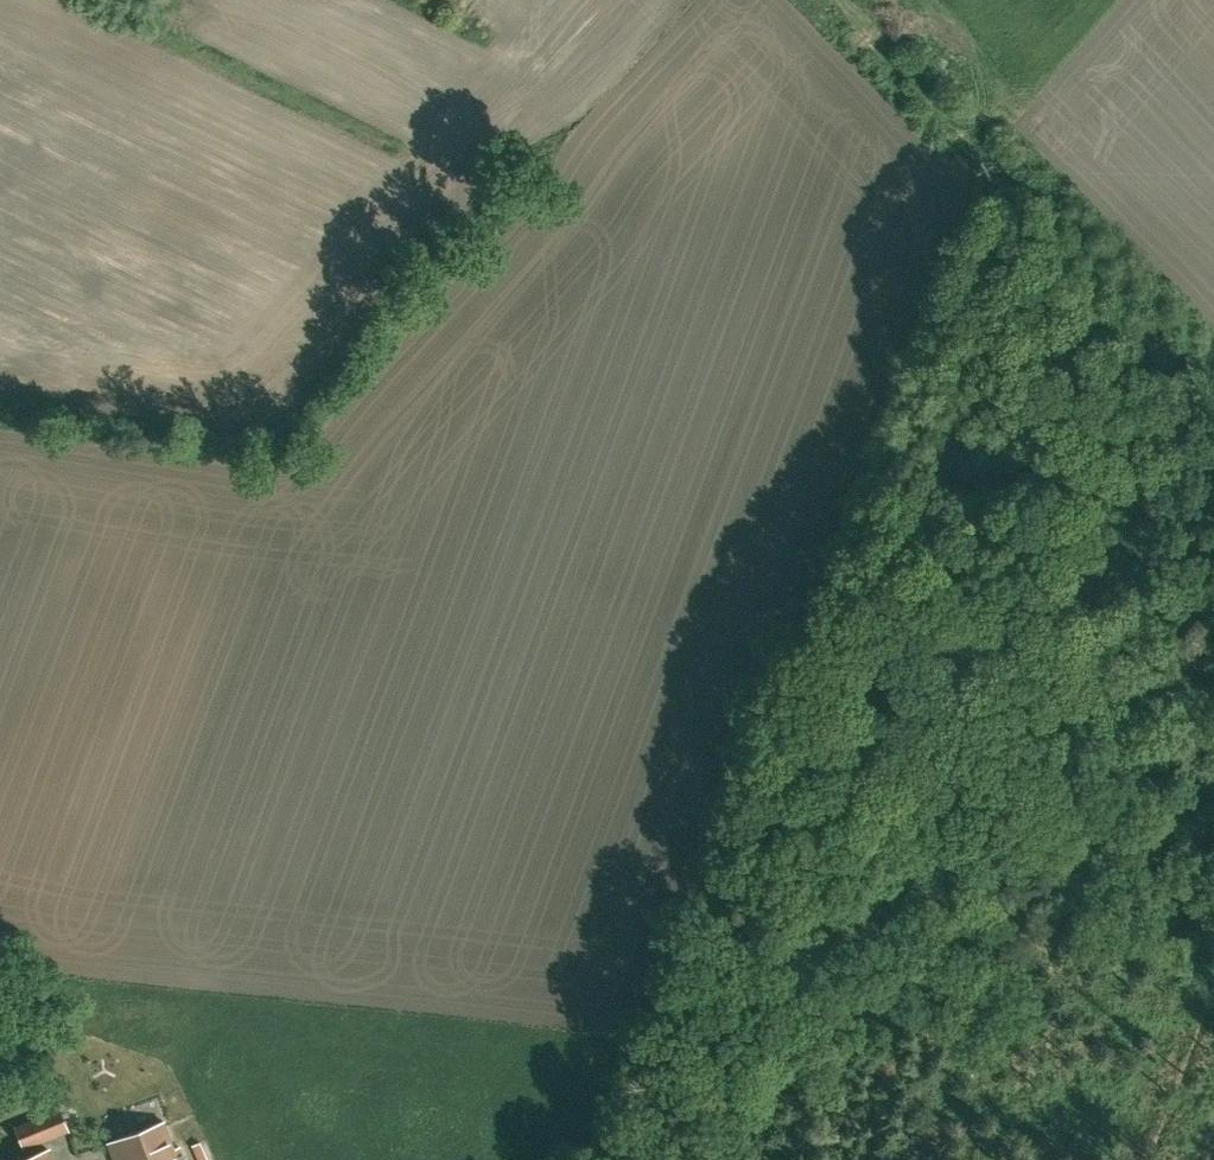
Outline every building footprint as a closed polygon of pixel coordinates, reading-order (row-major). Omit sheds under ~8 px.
[(13,1131),(24,1157),(69,1138),(58,1112),(13,1131)] [(112,1159),(177,1159),(164,1125),(107,1145),(112,1159)]
